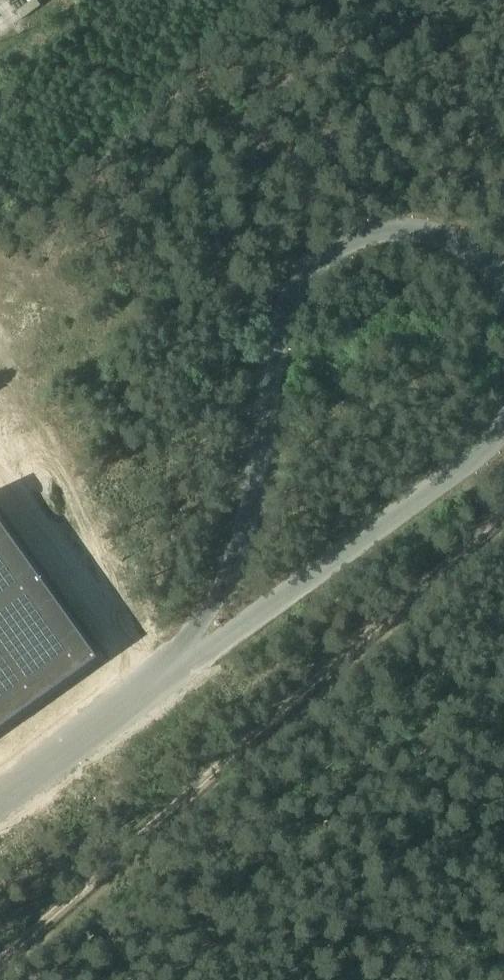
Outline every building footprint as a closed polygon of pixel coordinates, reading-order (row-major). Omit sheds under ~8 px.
[(96,657),(0,522),(0,726),(96,657)]
